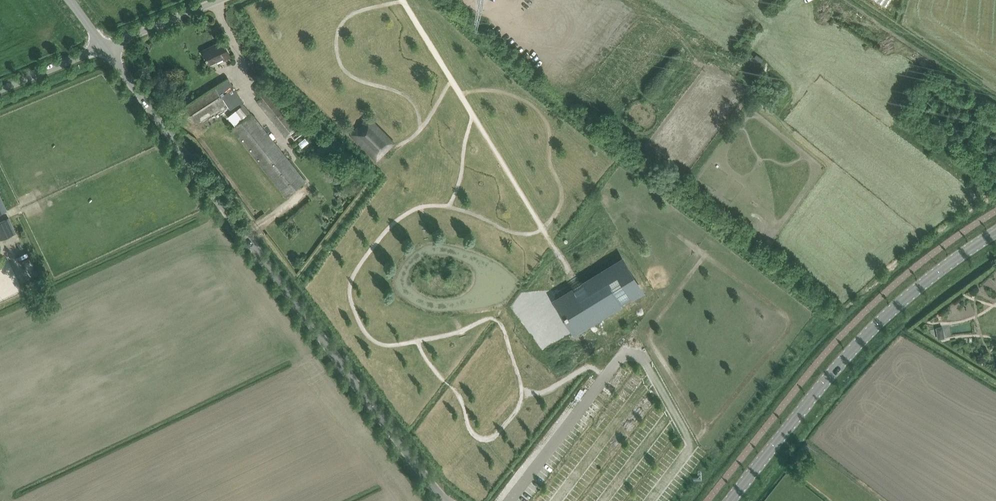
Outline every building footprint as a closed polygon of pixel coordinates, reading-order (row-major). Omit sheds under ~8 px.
[(203,50),(204,51),(206,57),(207,60),(208,59),(210,64),(223,57),(224,59),(231,56),(223,40),(203,50)] [(242,101),(229,80),(186,107),(196,123),(227,103),(230,109),(242,101)] [(286,137),(297,128),(268,92),(257,101),(286,137)] [(683,116),(695,99),(686,93),(674,110),(683,116)] [(252,113),(240,122),(232,129),(286,197),(306,181),(252,113)] [(368,118),(352,134),(377,159),(393,143),(368,118)] [(0,222),(0,237),(1,239),(15,232),(9,218),(0,222)] [(622,260),(556,300),(565,314),(564,314),(566,317),(567,317),(575,331),(641,290),(622,260)] [(950,325),(937,326),(938,337),(951,336),(950,325)]
